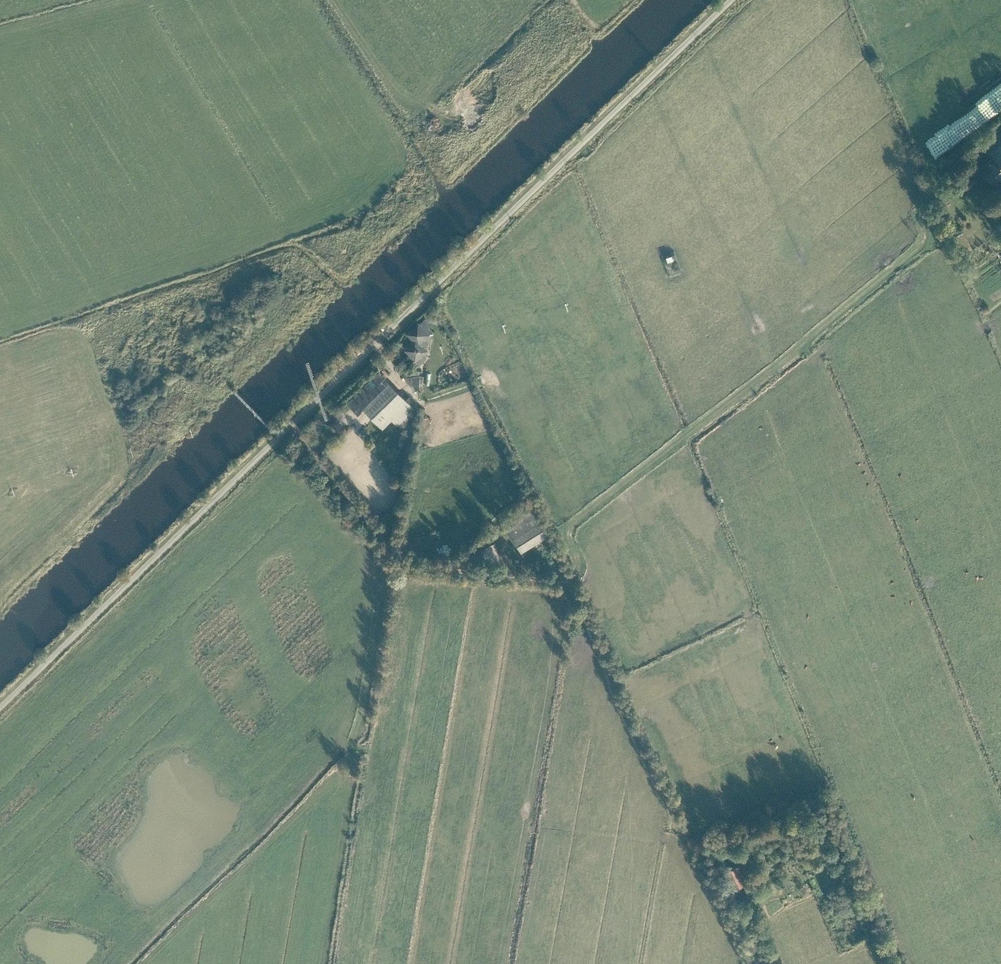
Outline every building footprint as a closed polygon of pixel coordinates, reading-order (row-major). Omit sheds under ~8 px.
[(991,154),(978,166),(997,186),(1000,183),(1000,165),(991,154)] [(431,333),(419,321),(408,332),(414,338),(410,342),(411,344),(406,349),(418,361),(430,349),(427,346),(431,342),(426,337),(431,333)] [(416,407),(379,369),(352,395),(384,428),(393,419),(402,428),(413,418),(416,407)] [(542,511),(511,528),(522,549),(553,532),(542,511)]
